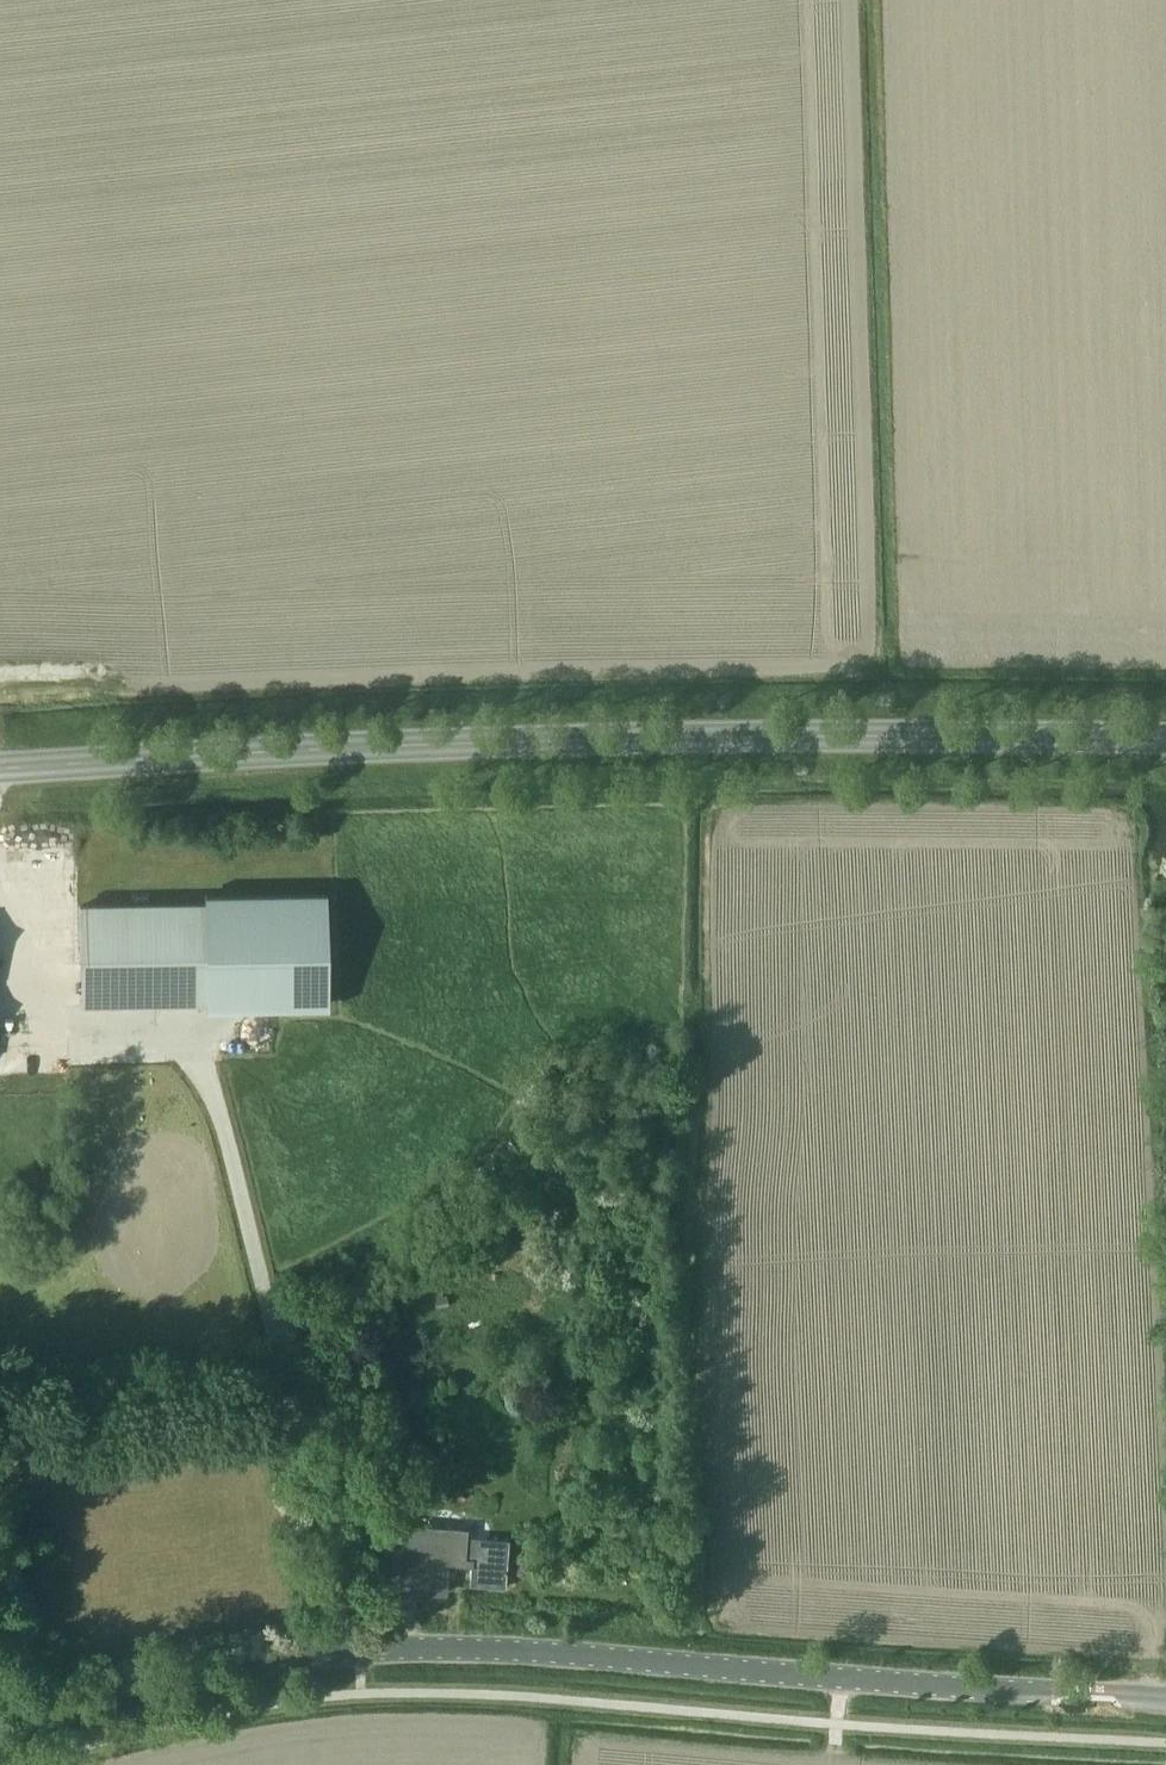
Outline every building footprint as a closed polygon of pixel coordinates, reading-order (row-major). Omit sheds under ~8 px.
[(205,906),(205,911),(79,911),(79,1008),(205,1008),(205,1013),(326,1013),(326,906),(205,906)] [(510,1539),(467,1536),(467,1533),(449,1532),(449,1536),(403,1534),(406,1497),(372,1495),(369,1546),(394,1548),(391,1590),(446,1593),(449,1560),(472,1561),(471,1581),(507,1584),(510,1539)]
